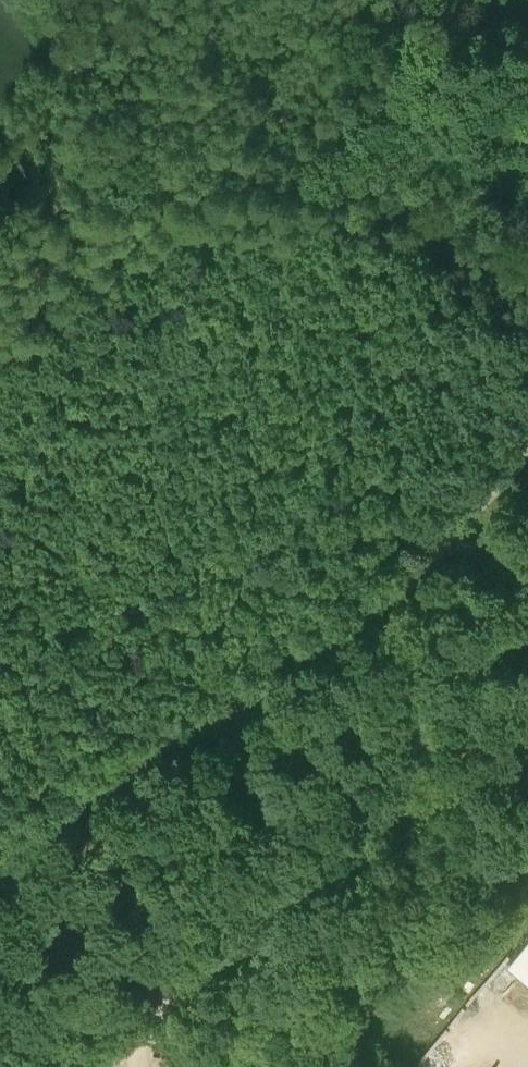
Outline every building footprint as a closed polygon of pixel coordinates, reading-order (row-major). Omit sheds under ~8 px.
[(509,970),(527,986),(527,947),(509,970)]
